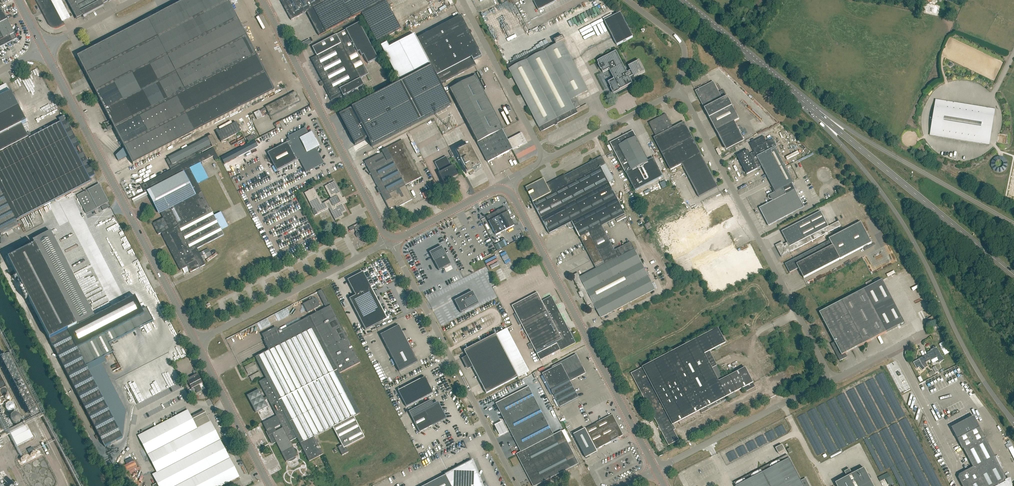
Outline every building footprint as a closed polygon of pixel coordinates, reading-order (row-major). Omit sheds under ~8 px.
[(70,18),(61,0),(36,0),(38,3),(37,3),(49,25),(50,26),(51,27),(52,28),(53,28),(54,29),(55,29),(56,29),(57,29),(58,29),(58,28),(59,28),(60,28),(65,25),(63,22),(70,18)] [(103,4),(101,0),(67,0),(77,19),(82,16),(83,17),(104,6),(103,4)] [(176,6),(232,114),(275,92),(227,0),(188,0),(176,6)] [(307,12),(312,10),(306,0),(280,0),(291,21),(307,12)] [(343,0),(306,0),(312,10),(307,12),(319,36),(352,18),(343,0)] [(362,13),(377,42),(401,29),(386,0),(343,0),(352,18),(362,13)] [(559,0),(533,0),(539,11),(559,0)] [(232,114),(176,6),(163,13),(118,36),(109,41),(77,57),(125,148),(116,156),(118,161),(128,156),(133,165),(232,114)] [(617,46),(633,38),(621,14),(605,22),(617,46)] [(386,43),(381,46),(399,81),(430,65),(440,85),(446,82),(465,72),(476,66),(474,61),(482,57),(460,16),(444,25),(434,30),(417,39),(416,39),(414,35),(389,48),(386,43)] [(17,39),(7,19),(0,23),(0,48),(17,39)] [(378,59),(360,23),(346,30),(336,35),(312,48),(317,56),(311,59),(323,81),(320,83),(322,87),(323,86),(331,101),(342,95),(343,97),(345,96),(364,86),(360,79),(369,74),(358,53),(360,52),(362,56),(364,55),(368,64),(378,59)] [(514,38),(512,32),(508,34),(504,24),(500,26),(504,36),(503,36),(506,41),(514,38)] [(578,113),(588,107),(587,104),(580,108),(575,98),(588,91),(563,42),(565,41),(563,36),(554,41),(556,45),(545,51),(543,47),(507,65),(539,128),(541,127),(544,131),(578,113)] [(538,41),(538,43),(535,44),(536,46),(547,43),(545,36),(541,38),(541,40),(538,41)] [(629,67),(631,71),(627,74),(622,65),(620,61),(616,53),(603,60),(599,62),(600,65),(599,66),(601,70),(602,69),(604,72),(610,69),(615,79),(614,80),(609,83),(612,89),(611,89),(614,94),(621,91),(633,84),(632,84),(639,80),(637,76),(645,72),(640,61),(629,67)] [(351,108),(339,115),(355,145),(367,139),(372,147),(451,106),(440,85),(430,65),(399,81),(400,83),(351,108)] [(20,78),(16,81),(20,88),(24,85),(20,78)] [(477,143),(498,132),(471,79),(450,90),(477,143)] [(695,91),(710,118),(717,132),(739,120),(724,90),(719,93),(713,82),(695,91)] [(95,175),(64,117),(59,120),(61,123),(33,138),(30,133),(27,135),(22,125),(27,123),(11,93),(10,93),(6,85),(0,88),(0,233),(1,235),(19,226),(16,221),(91,182),(89,178),(95,175)] [(300,101),(296,93),(290,96),(289,94),(287,95),(288,96),(265,108),(270,117),(300,101)] [(935,100),(930,136),(989,145),(995,109),(935,100)] [(252,112),(255,118),(261,116),(257,109),(252,112)] [(673,128),(666,114),(649,123),(656,137),(654,138),(671,170),(682,165),(699,197),(718,187),(684,122),(673,128)] [(221,142),(241,132),(236,123),(216,133),(221,142)] [(309,134),(306,128),(288,137),(290,142),(268,153),(277,171),(299,159),(306,173),(324,163),(316,148),(317,148),(310,134),(309,134)] [(488,163),(509,152),(498,132),(477,143),(488,163)] [(648,162),(636,137),(633,132),(611,143),(635,191),(663,177),(654,159),(648,162)] [(513,150),(526,143),(521,133),(508,140),(513,150)] [(178,167),(180,166),(179,164),(217,145),(212,135),(169,158),(169,159),(166,160),(171,169),(177,165),(178,167)] [(768,179),(786,170),(775,148),(776,147),(772,139),(766,142),(763,136),(750,143),(754,152),(749,155),(747,152),(739,156),(748,174),(757,169),(756,169),(762,166),(768,179)] [(421,176),(402,140),(382,151),(382,153),(365,162),(389,210),(395,207),(396,208),(413,200),(405,186),(406,186),(405,185),(422,177),(422,176),(421,176)] [(467,174),(480,167),(469,146),(456,153),(467,174)] [(162,236),(181,271),(187,267),(190,273),(205,265),(203,260),(212,256),(208,249),(199,254),(197,249),(224,235),(197,183),(208,178),(200,163),(213,156),(216,161),(219,159),(213,149),(180,166),(178,167),(142,186),(145,192),(147,190),(149,194),(151,193),(161,213),(163,219),(153,224),(158,235),(162,233),(163,236),(162,236)] [(415,162),(422,159),(420,153),(413,156),(415,162)] [(438,173),(443,183),(458,176),(453,166),(451,167),(446,157),(435,163),(440,173),(438,173)] [(571,228),(574,226),(580,237),(602,226),(625,214),(622,209),(624,208),(622,205),(621,206),(609,184),(614,181),(602,157),(547,185),(544,179),(526,188),(533,202),(533,203),(550,234),(567,224),(569,227),(571,228)] [(792,183),(793,183),(786,170),(768,179),(775,192),(770,195),(773,201),(760,208),(769,226),(805,208),(792,183)] [(347,211),(341,199),(343,198),(334,181),(325,187),(331,199),(323,203),(315,187),(304,193),(312,209),(315,215),(318,214),(329,208),(335,221),(344,216),(342,213),(347,211)] [(87,214),(109,203),(99,185),(77,196),(87,214)] [(706,212),(702,205),(655,226),(667,251),(682,244),(679,238),(698,229),(698,231),(732,216),(726,202),(706,212)] [(496,235),(514,226),(505,207),(487,217),(496,235)] [(828,227),(821,212),(782,232),(787,243),(783,245),(782,243),(776,246),(781,257),(841,226),(839,221),(828,227)] [(364,229),(361,225),(360,222),(349,228),(350,231),(354,229),(353,228),(354,228),(357,233),(356,235),(358,238),(360,238),(366,235),(367,233),(366,230),(364,229)] [(872,243),(861,222),(829,239),(830,241),(785,264),(790,273),(799,269),(804,279),(840,260),(872,243)] [(602,226),(580,237),(597,269),(580,277),(578,273),(572,276),(582,295),(580,296),(582,299),(583,298),(591,311),(596,308),(601,318),(655,290),(633,246),(631,242),(614,251),(602,226)] [(36,245),(8,259),(50,339),(95,317),(53,236),(51,232),(33,241),(36,245)] [(451,264),(441,246),(429,253),(439,271),(451,264)] [(261,267),(273,261),(268,251),(257,256),(261,267)] [(371,288),(363,272),(362,272),(363,272),(347,280),(355,296),(349,299),(365,330),(383,321),(387,319),(385,315),(371,288)] [(882,280),(864,290),(819,313),(835,343),(831,345),(839,361),(847,357),(845,354),(887,332),(905,323),(882,280)] [(276,442),(282,453),(286,462),(298,456),(293,447),(290,441),(297,438),(309,461),(323,454),(314,437),(333,427),(342,445),(338,447),(342,455),(348,452),(346,447),(365,438),(354,416),(360,413),(349,393),(339,374),(360,363),(331,306),(330,306),(322,290),(317,292),(326,308),(264,340),(269,351),(258,357),(256,358),(266,378),(259,382),(267,397),(263,399),(259,390),(247,396),(256,413),(267,407),(265,401),(268,399),(277,416),(263,423),(267,431),(266,432),(271,442),(272,441),(273,444),(276,442)] [(454,301),(461,313),(478,304),(472,292),(454,301)] [(541,361),(546,358),(561,351),(576,343),(552,297),(542,302),(538,293),(512,306),(541,361)] [(95,317),(50,339),(50,340),(105,447),(123,438),(86,366),(113,352),(109,343),(153,321),(147,308),(142,310),(135,296),(130,298),(95,317)] [(307,313),(319,307),(314,299),(303,305),(307,313)] [(753,383),(752,381),(749,376),(745,368),(725,379),(717,365),(711,368),(704,355),(725,343),(718,329),(643,368),(631,374),(642,395),(659,427),(658,427),(660,432),(661,431),(664,435),(669,445),(678,440),(673,430),(671,426),(672,425),(673,425),(700,411),(702,414),(725,401),(724,398),(744,388),(746,392),(755,388),(752,383),(753,383)] [(380,335),(399,372),(417,362),(410,348),(408,348),(409,347),(408,345),(407,346),(400,332),(398,331),(398,330),(396,330),(395,330),(381,337),(380,335)] [(495,334),(485,339),(464,351),(486,393),(517,377),(495,334)] [(927,353),(929,357),(927,358),(928,361),(931,360),(931,361),(936,358),(939,363),(943,360),(942,357),(941,357),(936,347),(932,350),(932,351),(927,353)] [(186,355),(172,362),(176,371),(182,369),(180,365),(185,362),(187,365),(191,364),(186,355)] [(560,408),(578,398),(570,381),(585,373),(576,355),(552,368),(553,369),(542,374),(560,408)] [(927,367),(925,363),(928,361),(927,358),(925,355),(922,357),(922,356),(918,359),(918,360),(913,362),(916,369),(917,369),(919,367),(922,370),(924,369),(924,368),(927,367)] [(252,361),(243,364),(245,371),(254,367),(252,361)] [(198,374),(192,377),(197,386),(200,385),(202,390),(205,389),(202,384),(203,383),(198,374)] [(192,389),(197,386),(192,377),(187,380),(192,389)] [(420,379),(398,391),(406,407),(433,393),(425,378),(425,377),(420,379)] [(554,436),(529,387),(515,394),(515,395),(497,405),(506,422),(511,430),(510,431),(513,436),(514,436),(522,452),(554,436)] [(419,433),(446,419),(438,402),(433,405),(431,400),(409,412),(411,416),(419,433)] [(911,400),(907,402),(915,420),(919,418),(911,400)] [(9,402),(5,406),(9,410),(13,406),(9,402)] [(153,475),(159,485),(222,485),(239,477),(211,422),(197,428),(188,410),(138,436),(157,472),(153,475)] [(588,454),(623,435),(612,415),(573,435),(586,458),(589,456),(588,454)] [(501,420),(493,424),(499,435),(506,431),(501,420)] [(9,432),(15,444),(29,438),(23,425),(9,432)] [(979,427),(957,439),(962,450),(963,449),(973,467),(959,475),(958,478),(962,485),(1010,485),(1009,481),(1007,481),(1006,480),(1000,467),(1002,466),(998,457),(995,458),(979,427)] [(522,452),(517,454),(534,485),(536,485),(579,464),(562,431),(554,436),(522,452)] [(776,448),(779,454),(785,451),(782,445),(776,448)] [(806,478),(801,481),(787,455),(734,483),(735,485),(810,485),(806,478)] [(122,464),(124,469),(126,468),(127,471),(129,470),(128,467),(135,464),(133,459),(122,464)] [(472,461),(424,485),(483,485),(472,461)] [(864,468),(852,475),(850,469),(844,472),(847,477),(835,483),(837,485),(873,485),(864,468)]
